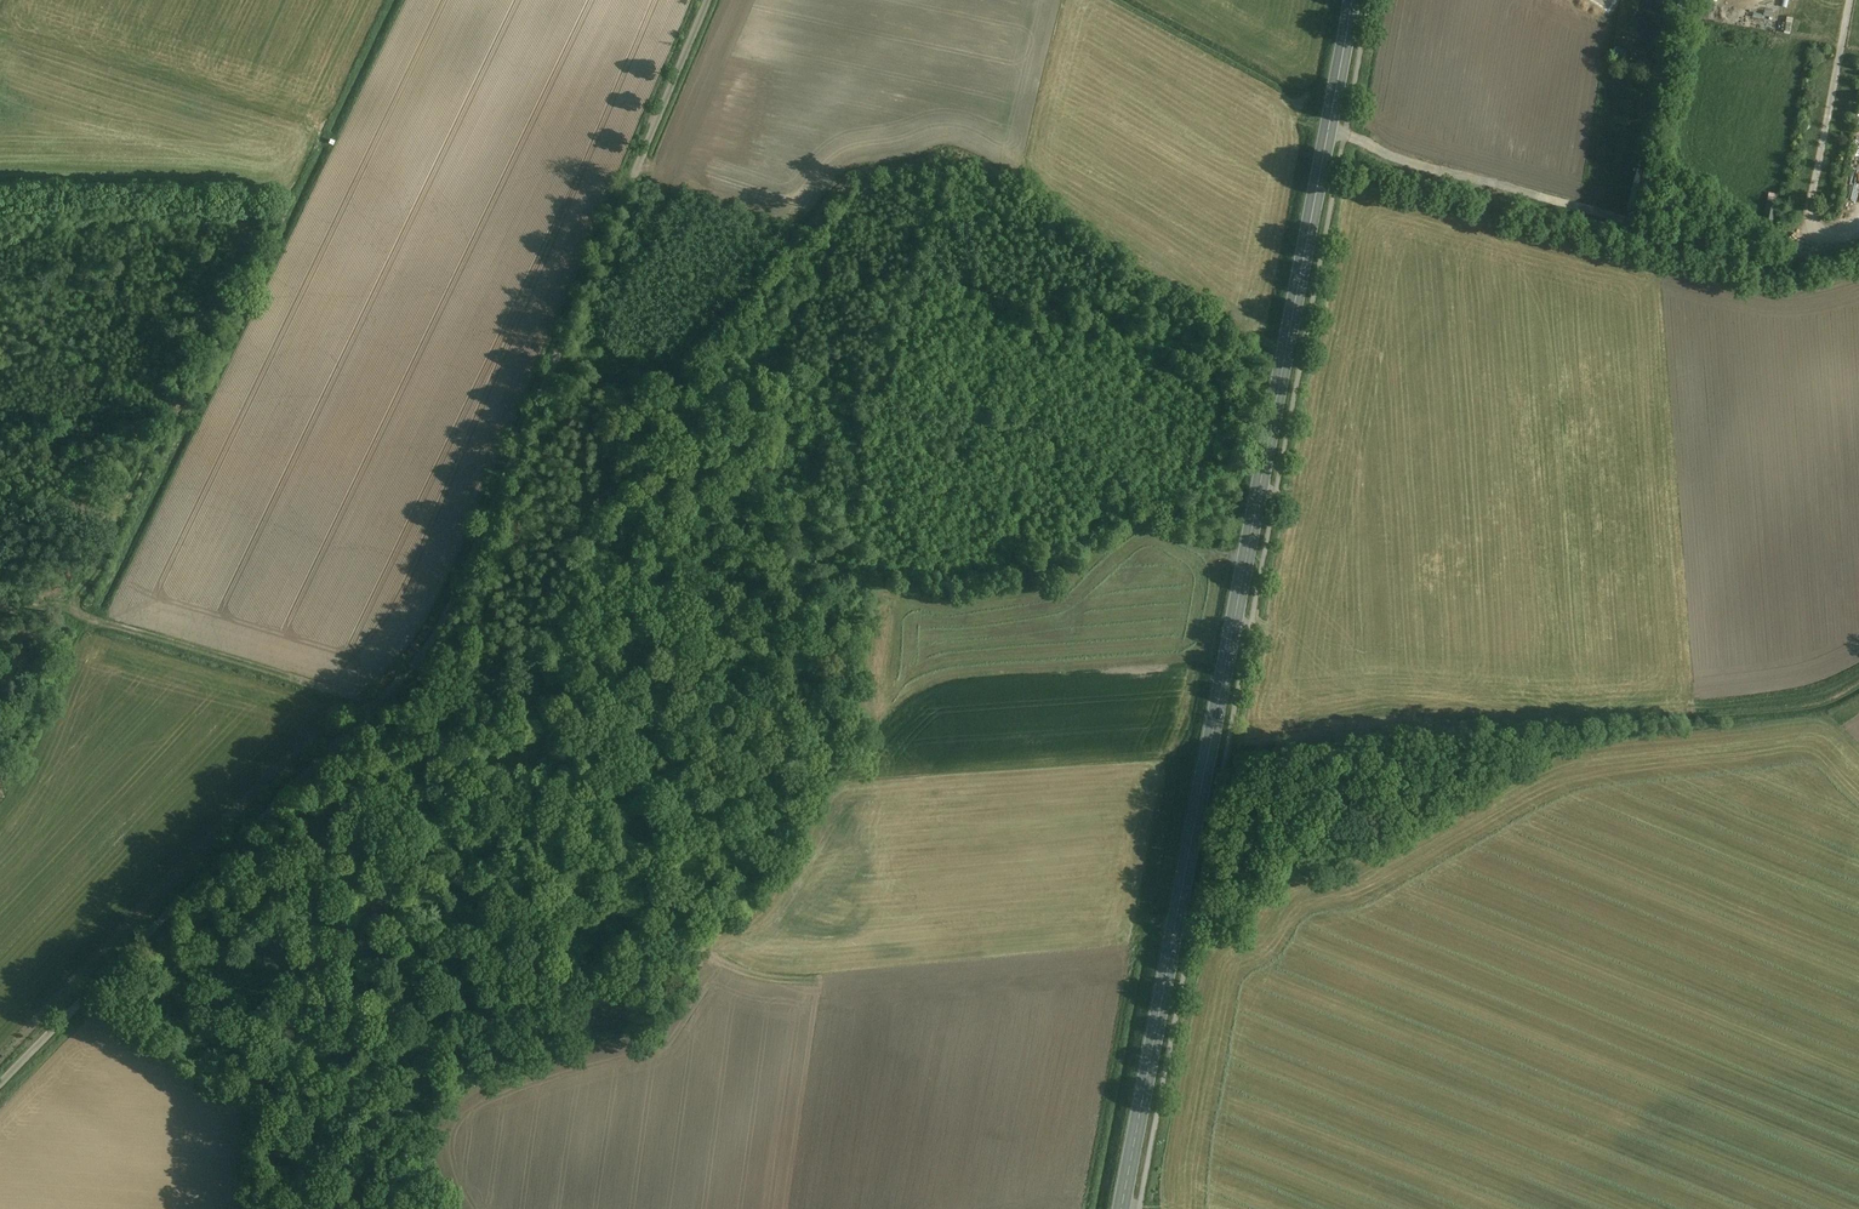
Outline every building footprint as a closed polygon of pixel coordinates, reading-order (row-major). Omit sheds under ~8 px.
[(1764,218),(1774,220),(1779,193),(1768,191),(1764,218)]
